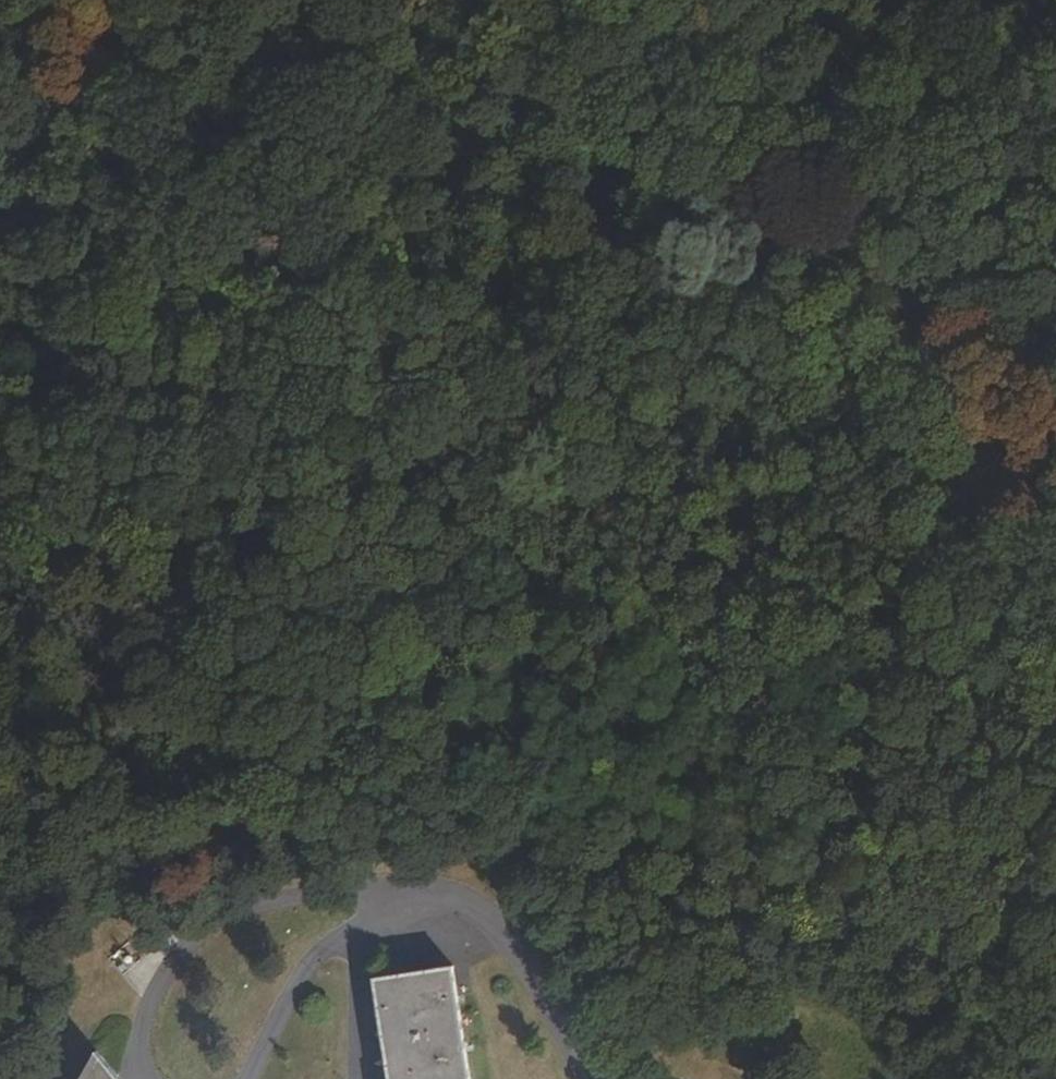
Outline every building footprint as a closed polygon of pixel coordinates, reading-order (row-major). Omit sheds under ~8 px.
[(459,968),(377,979),(392,1078),(477,1078),(459,968)] [(114,1070),(96,1047),(81,1078),(102,1078),(114,1070)] [(114,1070),(102,1078),(122,1078),(114,1070)]
